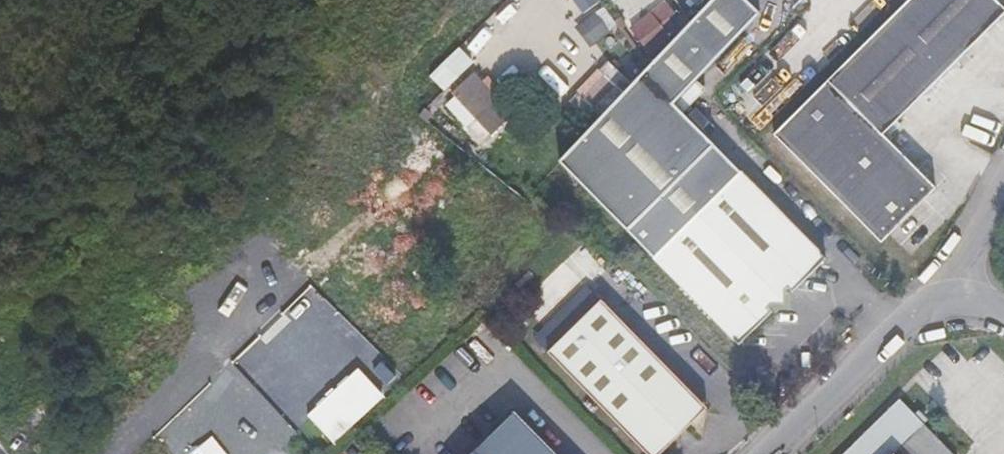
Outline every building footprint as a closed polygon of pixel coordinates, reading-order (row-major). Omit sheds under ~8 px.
[(653,258),(738,346),(773,312),(769,307),(772,304),(785,304),(785,291),(788,287),(793,292),(827,259),(741,172),(675,104),(762,10),(752,0),(711,0),(558,162),(653,258)] [(598,0),(574,0),(583,13),(599,2),(598,0)] [(996,0),(909,0),(907,2),(907,6),(903,6),(774,134),(882,243),(936,188),(884,134),(1003,15),(1003,8),(996,0)] [(577,28),(589,47),(614,23),(604,9),(577,28)] [(447,90),(475,60),(460,46),(431,75),(447,90)] [(452,95),(488,136),(509,118),(473,77),(452,95)] [(548,352),(648,453),(661,453),(708,408),(602,300),(548,352)] [(900,399),(843,453),(954,453),(900,399)] [(515,412),(472,453),(556,453),(515,412)]
